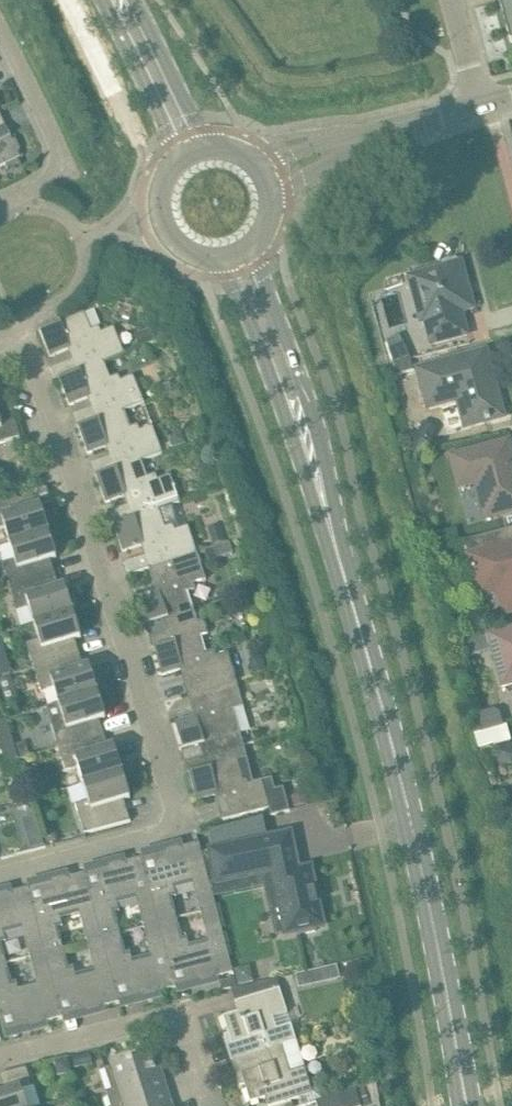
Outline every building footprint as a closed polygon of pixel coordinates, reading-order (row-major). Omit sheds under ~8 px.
[(507,28),(511,43),(511,0),(503,0),(499,1),(503,14),(507,28)] [(0,117),(0,167),(19,158),(17,154),(20,151),(15,141),(11,141),(9,137),(7,138),(3,129),(5,128),(0,117)] [(456,259),(443,263),(444,267),(408,276),(421,323),(425,322),(432,345),(468,335),(461,312),(474,308),(471,297),(470,295),(469,294),(467,293),(465,293),(463,293),(461,287),(467,285),(461,262),(457,263),(456,259)] [(51,369),(55,381),(59,380),(79,371),(80,372),(101,363),(102,364),(125,354),(122,348),(114,328),(101,333),(99,327),(91,330),(84,313),(40,331),(50,357),(70,349),(74,359),(51,369)] [(153,328),(135,335),(140,348),(158,341),(153,328)] [(399,336),(387,341),(394,365),(411,360),(399,336)] [(492,375),(486,351),(418,369),(428,408),(458,400),(465,427),(503,417),(496,389),(495,388),(494,387),(492,386),(490,386),(487,386),(484,377),(492,375)] [(413,371),(411,360),(394,365),(397,375),(413,371)] [(59,380),(55,381),(56,381),(59,380),(69,405),(89,397),(99,420),(78,427),(99,420),(99,421),(124,412),(124,411),(144,403),(133,376),(121,381),(119,376),(108,380),(102,364),(101,363),(80,372),(79,371),(59,380)] [(169,383),(162,386),(165,395),(173,392),(169,383)] [(6,442),(20,438),(8,397),(0,400),(0,444),(6,442)] [(108,446),(116,469),(117,470),(139,462),(163,454),(153,426),(140,431),(138,426),(127,429),(121,413),(124,412),(99,421),(99,420),(78,427),(88,454),(108,446)] [(175,434),(171,440),(174,447),(186,443),(182,432),(175,434)] [(500,443),(450,456),(459,487),(476,483),(486,519),(511,512),(511,465),(510,456),(505,458),(500,443)] [(126,495),(134,518),(135,519),(160,511),(181,503),(171,476),(158,480),(156,475),(145,478),(139,462),(117,470),(116,469),(98,476),(96,477),(106,503),(126,495)] [(10,544),(49,532),(41,506),(29,510),(25,496),(30,494),(30,493),(0,502),(0,530),(5,528),(10,544)] [(151,569),(197,553),(188,526),(176,531),(174,525),(163,529),(157,512),(160,511),(135,519),(134,518),(118,524),(114,525),(123,552),(143,545),(146,554),(124,562),(128,575),(150,567),(151,569)] [(221,528),(211,531),(215,545),(225,542),(221,528)] [(440,534),(443,547),(459,543),(455,530),(440,534)] [(507,530),(464,541),(476,585),(484,590),(497,587),(504,615),(511,613),(511,543),(510,544),(507,530)] [(49,532),(10,544),(15,560),(2,564),(10,588),(50,576),(45,561),(57,558),(49,532)] [(231,542),(218,547),(221,556),(234,552),(231,542)] [(443,550),(445,558),(457,555),(455,547),(443,550)] [(197,553),(151,569),(158,592),(138,599),(147,625),(163,620),(167,632),(204,620),(198,622),(194,609),(190,610),(184,594),(195,590),(193,584),(206,580),(197,553)] [(50,576),(10,588),(17,612),(30,608),(35,624),(74,612),(66,586),(54,590),(50,576)] [(27,644),(34,668),(74,656),(70,642),(82,638),(74,612),(35,624),(40,640),(27,644)] [(204,620),(167,632),(171,644),(154,648),(162,675),(182,670),(189,694),(236,680),(228,653),(215,657),(214,651),(203,654),(198,637),(208,634),(204,620)] [(488,633),(503,687),(511,684),(511,626),(489,632),(488,633)] [(480,634),(467,638),(471,655),(485,652),(480,634)] [(54,688),(59,704),(98,692),(90,667),(78,670),(74,656),(34,668),(41,692),(54,688)] [(263,658),(250,661),(254,674),(266,671),(263,658)] [(236,680),(189,694),(196,717),(175,723),(183,750),(200,745),(203,757),(244,746),(240,733),(237,733),(231,711),(244,707),(236,680)] [(51,724),(59,748),(99,736),(94,722),(106,718),(98,692),(59,704),(64,720),(51,724)] [(506,724),(500,704),(487,707),(492,728),(506,724)] [(99,736),(59,748),(66,772),(79,768),(84,784),(123,773),(115,747),(103,750),(99,736)] [(244,746),(203,757),(206,769),(189,774),(196,801),(217,795),(224,820),(269,809),(271,816),(290,811),(284,788),(275,790),(272,778),(251,783),(249,778),(242,780),(237,763),(248,760),(244,746)] [(6,763),(19,760),(16,748),(3,751),(6,763)] [(131,798),(123,773),(84,784),(89,801),(76,804),(85,834),(131,822),(130,820),(125,822),(119,802),(131,798)] [(301,795),(292,798),(294,807),(302,804),(307,803),(305,794),(301,795)] [(27,837),(30,850),(44,846),(40,833),(27,837)] [(298,865),(291,834),(255,843),(212,852),(219,882),(262,873),(276,932),(285,930),(286,934),(301,930),(302,935),(317,931),(316,927),(323,926),(310,869),(297,872),(296,865),(298,865)] [(146,874),(159,924),(177,919),(172,898),(176,897),(174,891),(193,886),(200,913),(216,908),(199,843),(180,848),(179,847),(163,851),(165,859),(158,861),(158,859),(156,860),(159,870),(146,874)] [(144,928),(159,924),(146,874),(142,859),(123,863),(122,862),(107,866),(109,874),(101,876),(101,874),(100,875),(102,886),(89,889),(102,939),(121,934),(115,913),(119,912),(117,905),(137,900),(144,928)] [(45,954),(64,949),(58,928),(62,927),(60,921),(80,916),(87,943),(102,939),(89,889),(85,874),(66,879),(66,877),(50,881),(52,889),(45,891),(44,889),(43,890),(46,900),(32,904),(45,954)] [(45,954),(32,904),(28,889),(9,894),(9,892),(0,894),(0,966),(7,964),(2,943),(6,942),(4,935),(23,930),(30,958),(45,954)] [(177,919),(159,924),(172,973),(185,970),(188,981),(189,980),(189,979),(196,977),(198,985),(214,981),(214,979),(233,974),(216,908),(200,913),(208,940),(189,945),(187,938),(183,939),(177,919)] [(172,973),(159,924),(144,928),(151,955),(132,960),(130,953),(126,954),(121,934),(102,939),(115,988),(128,985),(131,995),(133,995),(132,994),(140,992),(142,1000),(157,996),(157,994),(176,989),(172,973)] [(102,939),(87,943),(94,971),(75,976),(73,968),(69,969),(64,949),(45,954),(58,1003),(72,1000),(74,1010),(76,1010),(76,1009),(83,1007),(85,1015),(101,1010),(100,1009),(119,1004),(115,988),(102,939)] [(30,958),(37,985),(18,990),(16,983),(12,984),(7,964),(0,966),(0,1011),(2,1018),(15,1015),(18,1025),(19,1025),(19,1024),(26,1022),(28,1030),(44,1025),(43,1024),(62,1019),(58,1003),(45,954),(30,958)] [(337,965),(320,969),(322,977),(329,982),(340,979),(337,965)] [(243,968),(234,971),(238,987),(253,983),(251,973),(243,968)] [(234,977),(221,985),(222,991),(237,987),(234,977)] [(232,1044),(237,1059),(296,1040),(291,1024),(277,1029),(273,1018),(288,1013),(280,988),(235,1002),(238,1012),(223,1016),(229,1034),(224,1036),(227,1046),(232,1044)] [(296,1040),(237,1059),(242,1074),(237,1075),(240,1086),(245,1084),(250,1102),(265,1097),(268,1105),(271,1105),(313,1093),(305,1067),(290,1072),(282,1046),(296,1041),(296,1040)] [(168,1091),(161,1068),(155,1069),(151,1054),(105,1069),(112,1090),(106,1092),(111,1105),(121,1105),(168,1091)] [(88,1055),(74,1058),(76,1068),(90,1065),(88,1055)] [(22,1088),(32,1084),(27,1068),(0,1075),(0,1077),(5,1093),(0,1094),(0,1105),(27,1105),(22,1088)] [(331,1082),(318,1086),(322,1099),(335,1095),(331,1082)] [(322,1099),(316,1101),(317,1105),(361,1105),(355,1088),(335,1095),(322,1099)] [(168,1091),(121,1105),(173,1105),(168,1091)]
